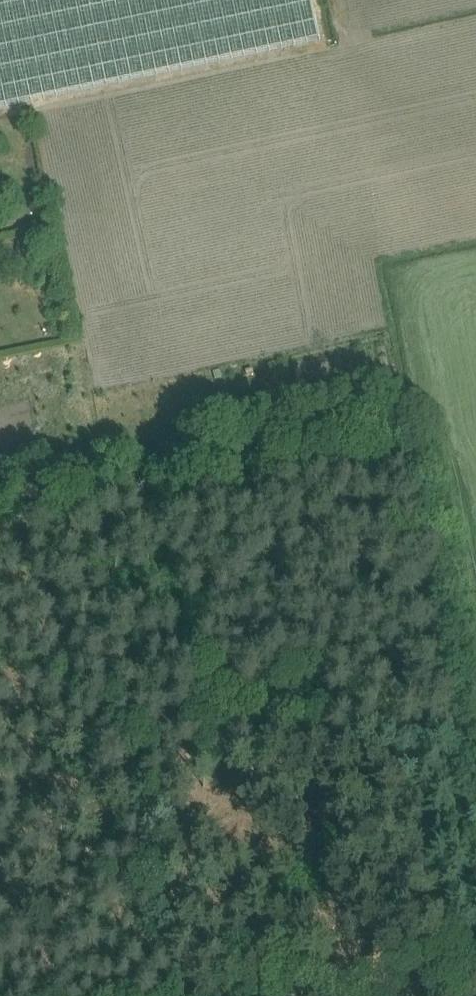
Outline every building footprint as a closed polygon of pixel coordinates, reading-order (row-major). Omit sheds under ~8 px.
[(313,0),(0,0),(0,107),(322,39),(313,0)]
